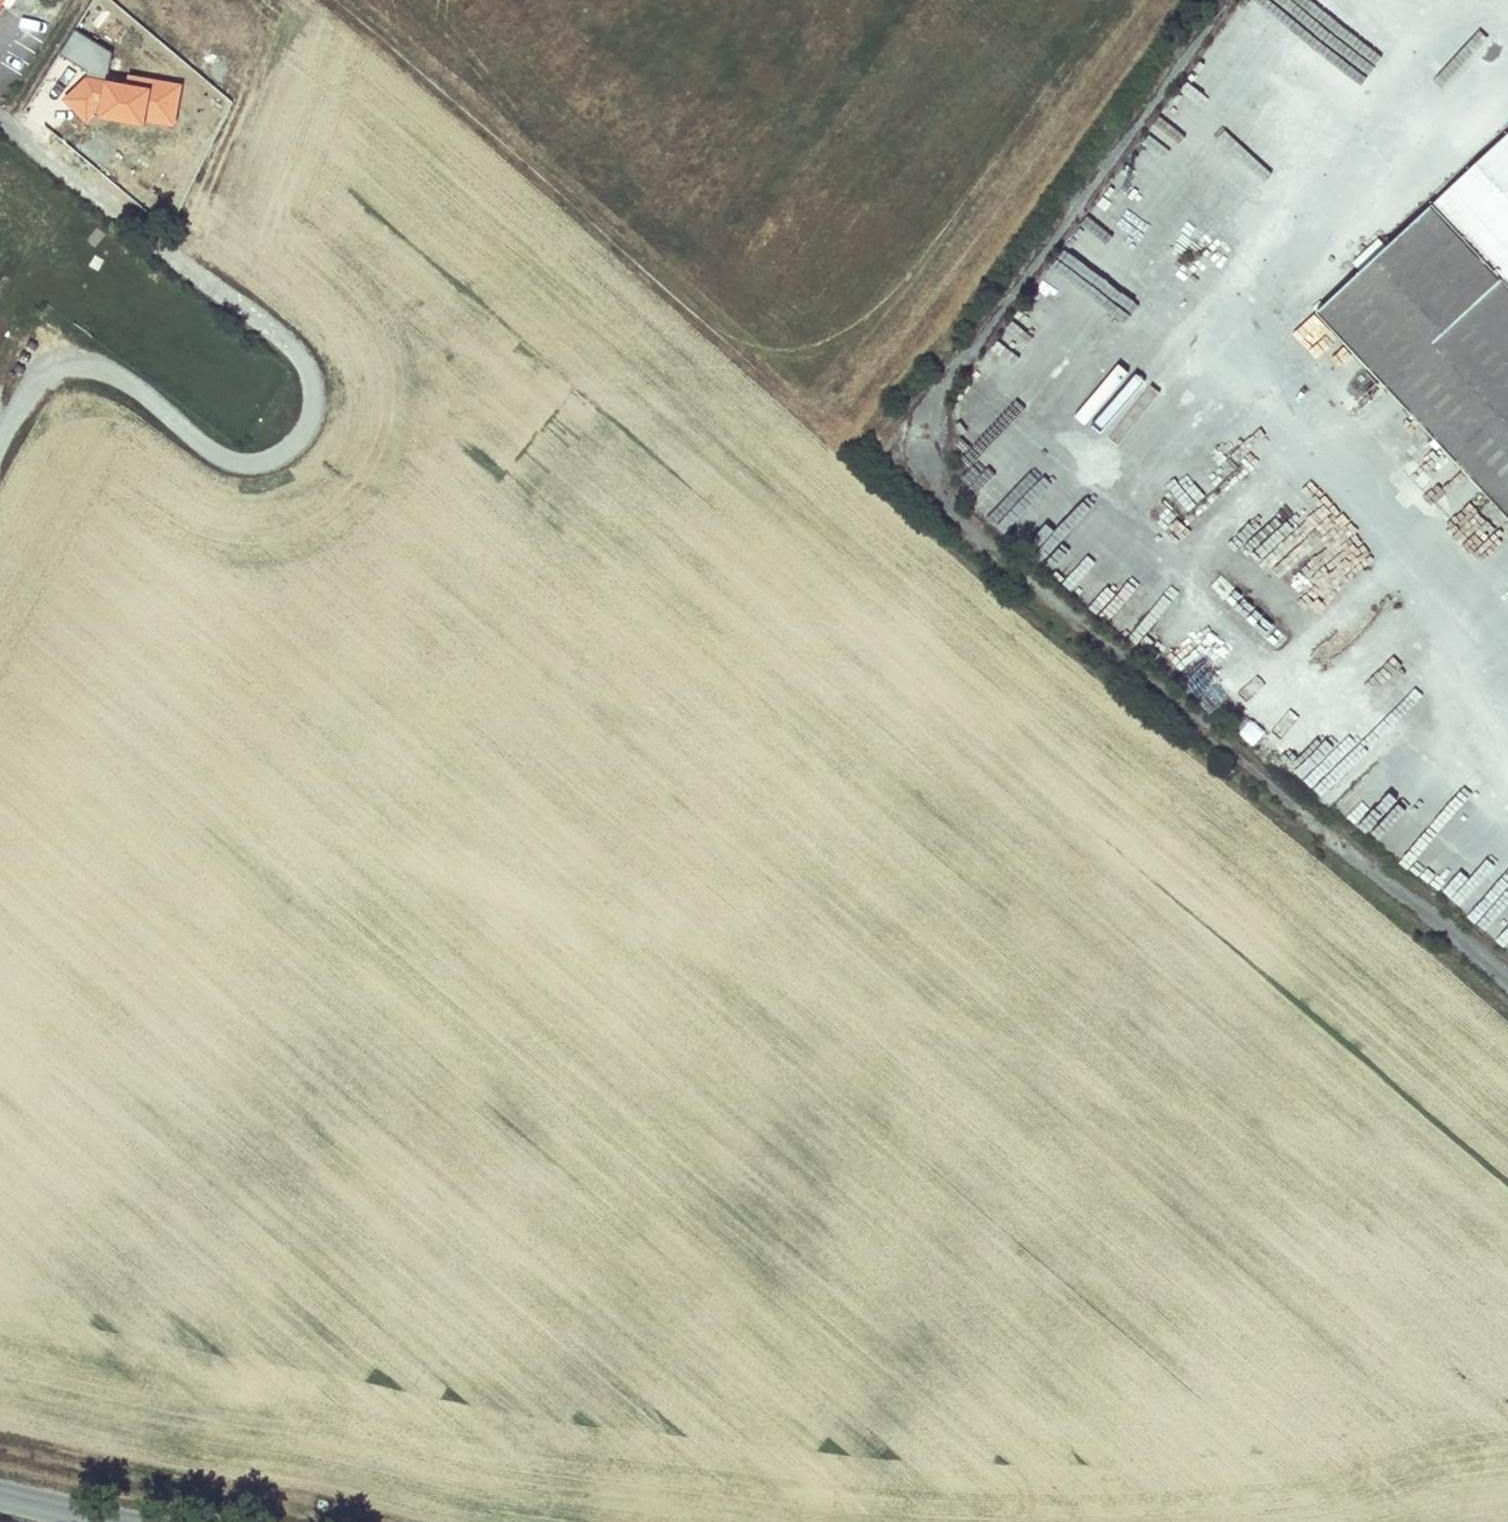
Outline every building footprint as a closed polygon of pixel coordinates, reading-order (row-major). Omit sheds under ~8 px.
[(1317,312),(1507,516),(1507,135),(1379,255),(1372,248),(1355,263),(1362,270),(1317,312)] [(137,150),(149,160),(161,146),(149,136),(137,150)] [(149,160),(137,174),(157,190),(180,163),(161,146),(149,160)] [(180,163),(157,190),(171,198),(192,173),(180,163)] [(23,308),(17,319),(27,325),(34,313),(23,308)] [(983,487),(1001,459),(983,448),(965,476),(983,487)] [(1240,732),(1255,743),(1265,730),(1250,719),(1240,732)]
